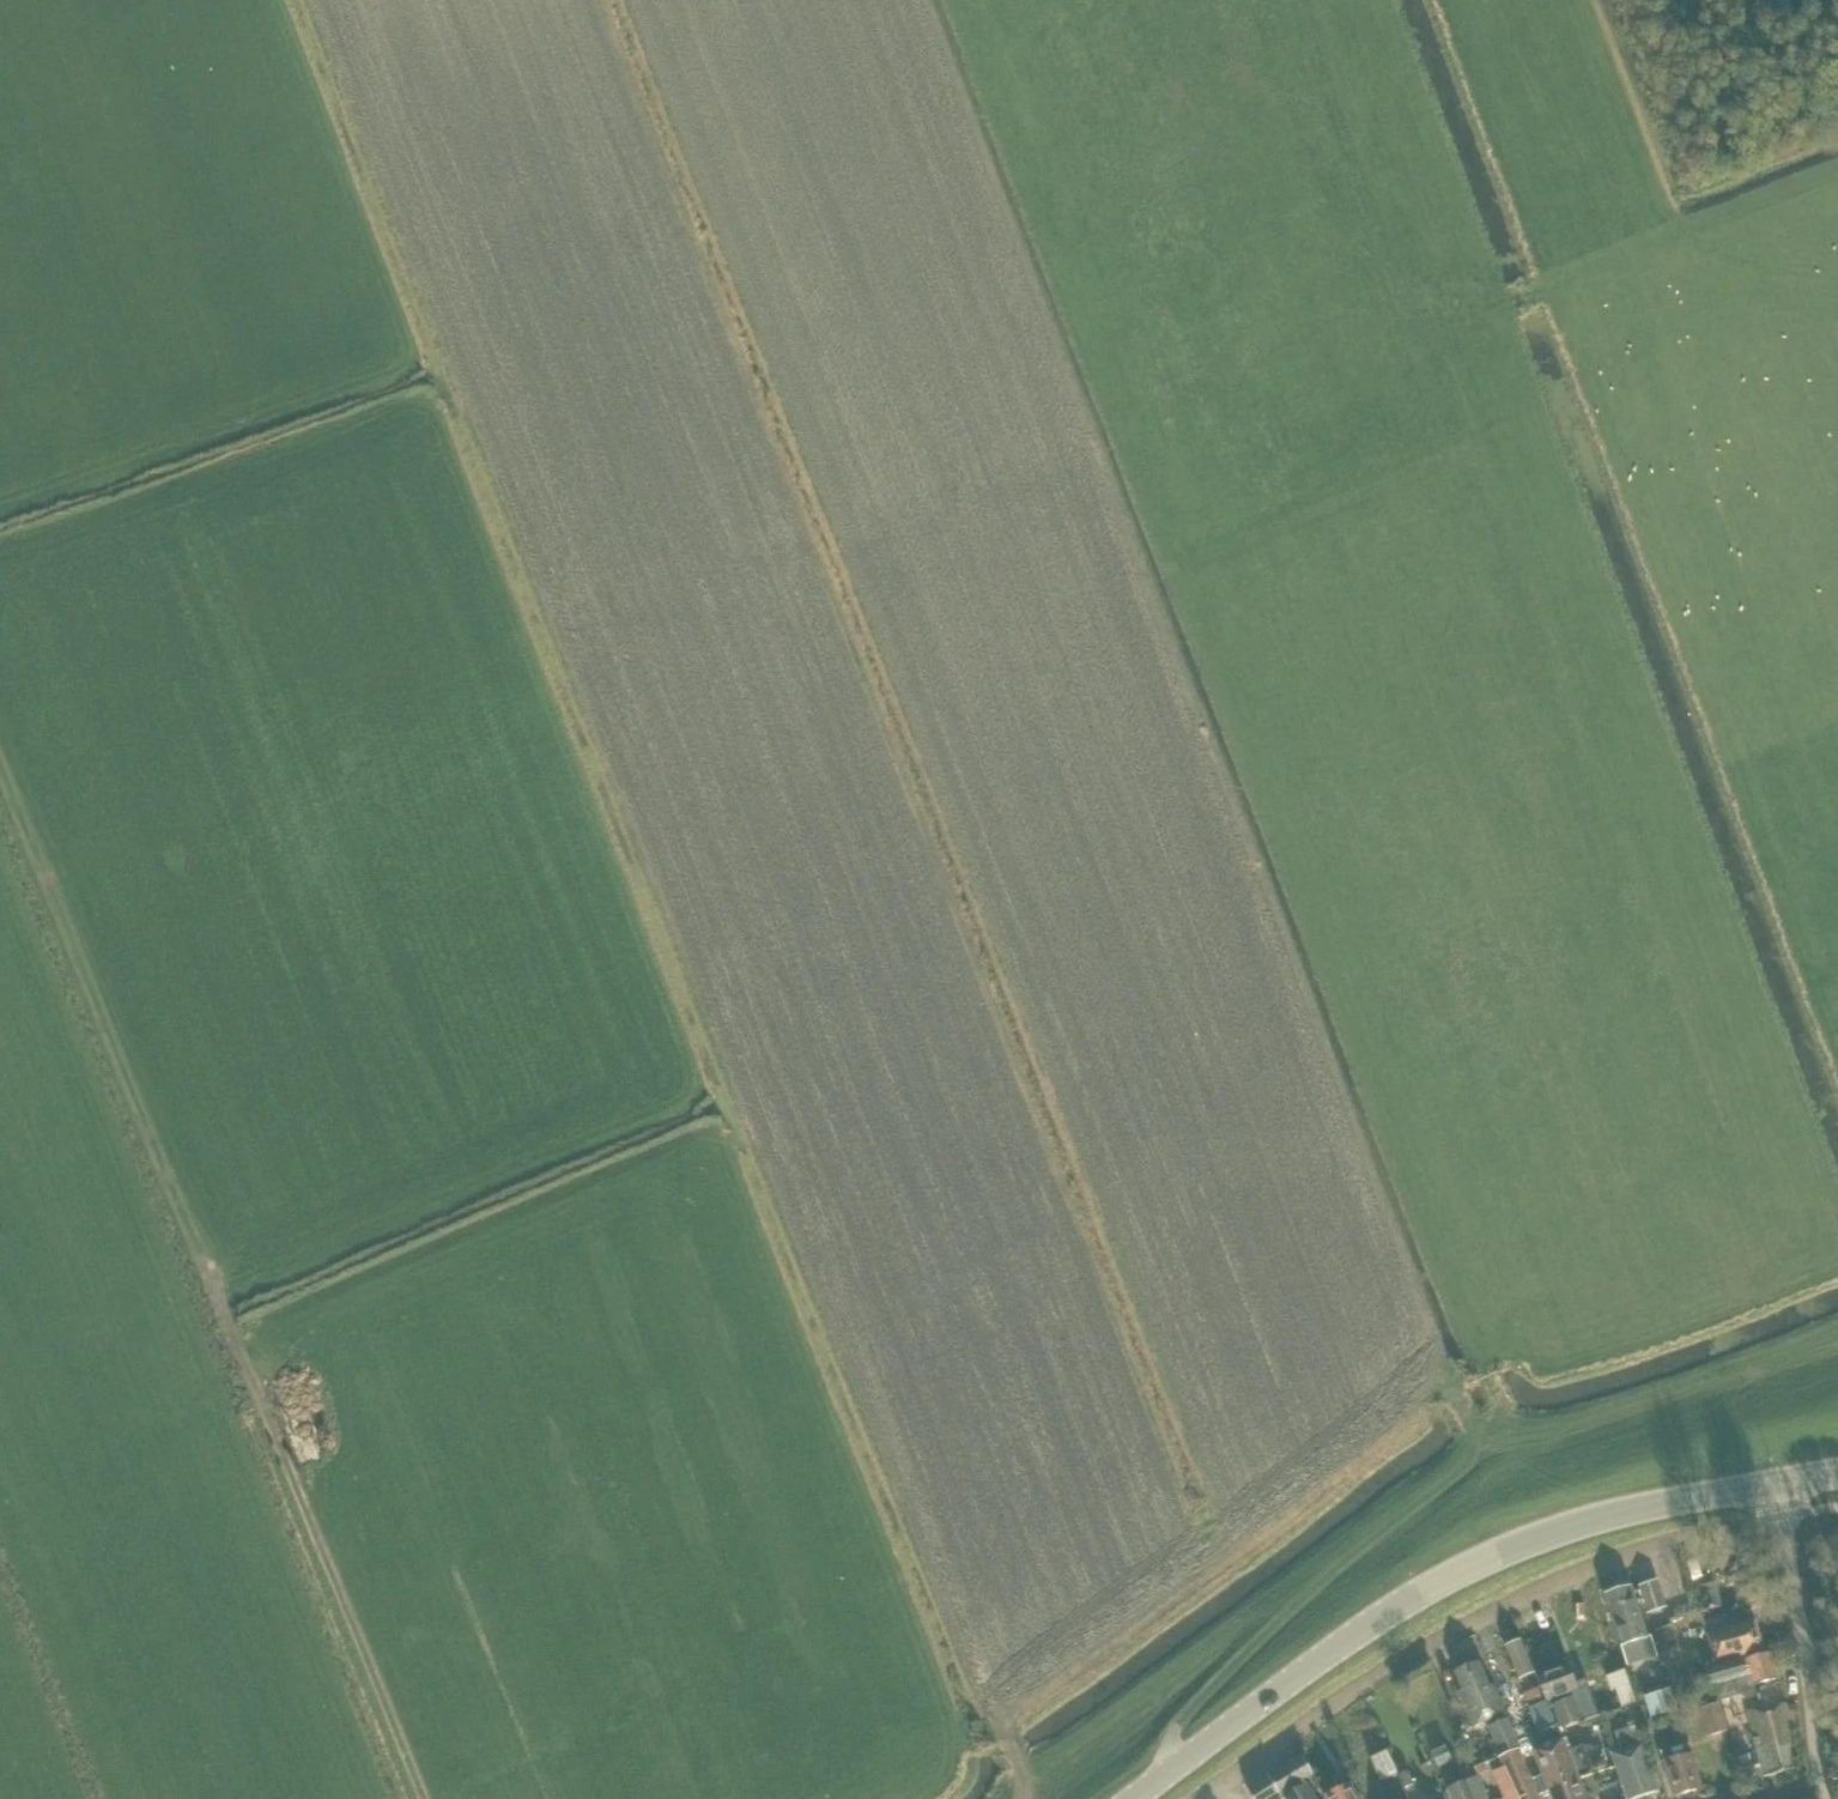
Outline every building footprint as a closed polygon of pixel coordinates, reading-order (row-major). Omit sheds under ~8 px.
[(1639,1587),(1647,1611),(1664,1605),(1657,1580),(1639,1587)] [(1689,1588),(1697,1613),(1720,1606),(1713,1582),(1689,1588)] [(1636,1641),(1648,1638),(1632,1588),(1605,1596),(1627,1659),(1641,1655),(1636,1641)] [(1763,1648),(1754,1619),(1739,1625),(1739,1623),(1727,1626),(1723,1615),(1703,1620),(1715,1662),(1763,1648)] [(1506,1646),(1520,1678),(1534,1672),(1520,1640),(1506,1646)] [(1741,1658),(1746,1674),(1749,1673),(1752,1684),(1776,1678),(1769,1652),(1744,1658),(1744,1657),(1741,1658)] [(1711,1687),(1747,1677),(1746,1674),(1741,1658),(1706,1669),(1711,1687)] [(1456,1692),(1471,1727),(1484,1721),(1486,1727),(1487,1726),(1493,1741),(1486,1743),(1492,1756),(1517,1746),(1493,1685),(1489,1687),(1478,1661),(1453,1672),(1461,1691),(1456,1692)] [(1546,1700),(1561,1731),(1586,1719),(1573,1690),(1578,1689),(1568,1664),(1536,1675),(1545,1700),(1546,1700)] [(1611,1691),(1630,1684),(1625,1670),(1606,1676),(1611,1691)] [(1538,1688),(1523,1694),(1538,1733),(1546,1730),(1552,1742),(1532,1750),(1542,1775),(1554,1770),(1559,1781),(1576,1774),(1557,1725),(1555,1726),(1545,1702),(1543,1702),(1538,1688)] [(1676,1708),(1671,1693),(1645,1702),(1650,1717),(1676,1708)] [(1745,1711),(1763,1776),(1794,1767),(1788,1746),(1790,1745),(1787,1732),(1792,1731),(1785,1702),(1745,1711)] [(1699,1709),(1707,1735),(1725,1730),(1717,1703),(1699,1709)] [(1607,1708),(1608,1728),(1627,1727),(1627,1717),(1642,1717),(1642,1706),(1607,1708)] [(1646,1725),(1649,1734),(1655,1732),(1652,1723),(1646,1725)] [(1627,1798),(1630,1798),(1656,1791),(1641,1744),(1640,1745),(1633,1726),(1614,1732),(1621,1750),(1612,1753),(1627,1798)] [(1660,1753),(1663,1762),(1673,1796),(1701,1788),(1691,1754),(1685,1755),(1683,1745),(1670,1748),(1670,1749),(1660,1753)] [(1381,1781),(1397,1773),(1387,1750),(1370,1758),(1381,1781)] [(1300,1754),(1267,1774),(1266,1772),(1245,1785),(1253,1798),(1267,1798),(1272,1796),(1273,1798),(1282,1798),(1284,1798),(1285,1798),(1315,1798),(1305,1783),(1302,1784),(1299,1780),(1311,1773),(1300,1754)] [(1530,1780),(1521,1759),(1492,1771),(1504,1798),(1538,1798),(1530,1780)] [(1405,1788),(1414,1784),(1408,1770),(1399,1775),(1405,1788)] [(1554,1770),(1542,1775),(1531,1779),(1538,1795),(1549,1791),(1552,1798),(1586,1798),(1576,1774),(1559,1781),(1554,1770)] [(1477,1776),(1446,1788),(1451,1798),(1486,1798),(1477,1776)] [(1350,1783),(1323,1796),(1325,1798),(1358,1798),(1350,1783)]
